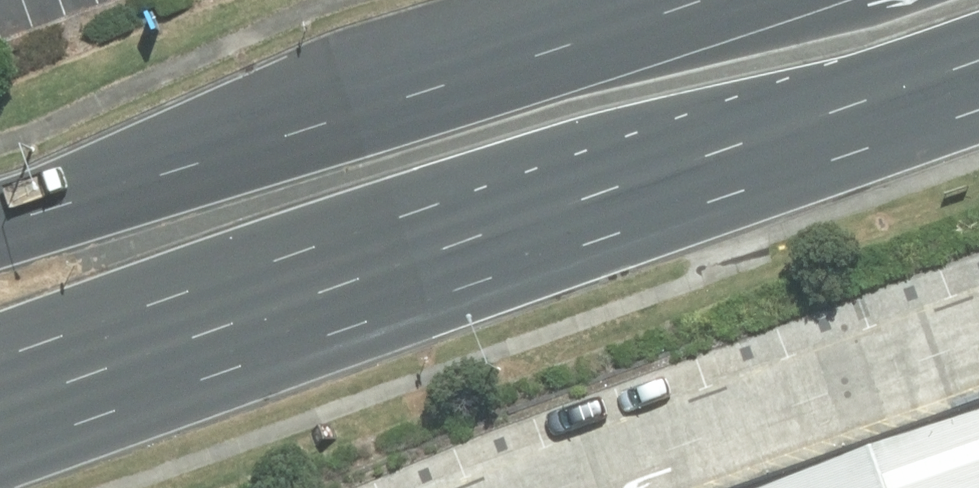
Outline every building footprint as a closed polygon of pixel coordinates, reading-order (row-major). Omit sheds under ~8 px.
[(863,440),(880,487),(978,487),(978,399),(863,440)] [(863,440),(724,487),(880,487),(863,440)]
